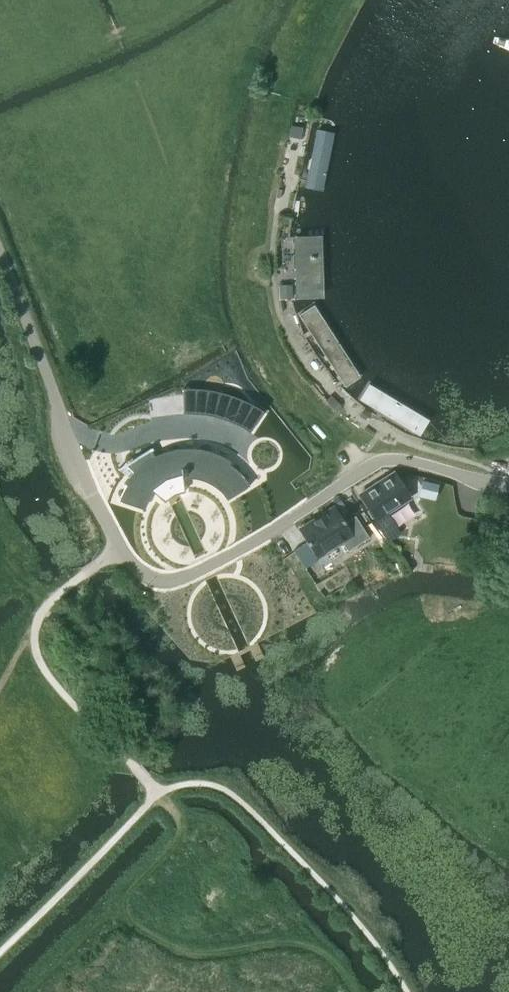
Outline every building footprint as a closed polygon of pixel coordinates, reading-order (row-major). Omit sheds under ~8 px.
[(291,126),(289,137),(300,139),(302,128),(291,126)] [(321,130),(307,194),(324,198),(337,133),(321,130)] [(300,236),(301,298),(329,297),(327,236),(300,236)] [(303,315),(350,387),(365,377),(318,305),(303,315)] [(362,401),(424,437),(433,420),(372,384),(362,401)] [(182,388),(183,414),(185,414),(194,414),(204,415),(213,417),(222,419),(231,423),(240,427),(248,432),(250,433),(263,411),(253,405),(242,400),(231,395),(219,392),(207,390),(194,388),(182,388)] [(331,395),(326,400),(336,411),(342,405),(331,395)] [(363,409),(359,415),(365,419),(369,413),(363,409)] [(126,484),(119,500),(137,507),(139,502),(142,496),(146,491),(149,488),(152,484),(156,481),(161,478),(167,475),(170,474),(175,472),(181,472),(181,475),(186,475),(186,471),(190,471),(195,471),(201,473),(206,474),(210,476),(214,479),(219,482),(223,485),(226,488),(229,491),(232,496),(249,486),(247,484),(245,480),(240,475),(237,471),(232,467),(228,464),(230,461),(225,459),(218,455),(213,453),(208,451),(203,450),(197,449),(193,448),(185,448),(177,449),(170,450),(164,452),(154,456),(150,450),(152,450),(151,448),(136,457),(137,460),(126,466),(132,472),(128,477),(123,483),(124,484),(125,483),(126,484)] [(359,494),(375,520),(409,498),(393,473),(359,494)] [(334,507),(299,530),(317,559),(343,543),(347,550),(368,537),(354,515),(344,522),(334,507)] [(388,522),(378,530),(386,541),(396,533),(388,522)]
